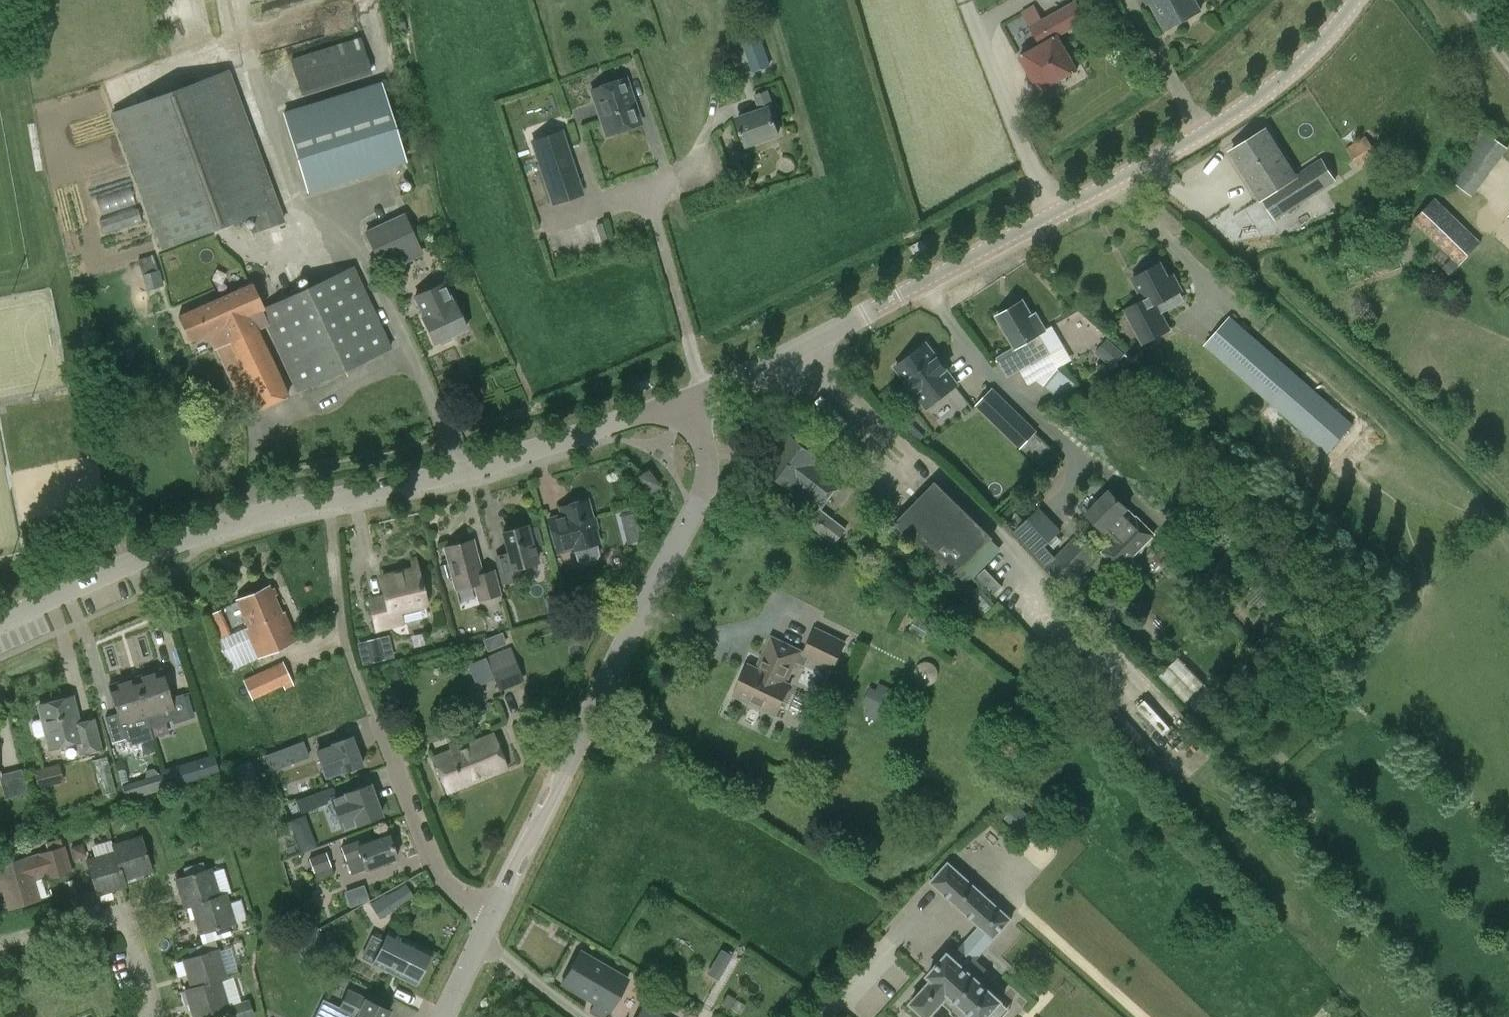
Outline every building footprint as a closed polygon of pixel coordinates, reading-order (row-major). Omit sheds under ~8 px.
[(1076,0),(1075,0),(1042,19),(1034,4),(1021,11),(1041,45),(1021,56),(1040,90),(1078,69),(1058,35),(1086,18),(1076,0)] [(1202,11),(1196,0),(1145,0),(1147,5),(1151,3),(1166,30),(1202,11)] [(406,32),(404,21),(393,23),(395,34),(406,32)] [(301,95),(372,73),(361,36),(290,59),(301,95)] [(742,41),(744,46),(753,72),(760,70),(769,67),(759,36),(742,41)] [(259,229),(283,220),(227,70),(113,112),(163,247),(253,213),(259,229)] [(607,135),(641,123),(626,78),(591,89),(607,135)] [(299,194),(401,163),(378,87),(276,118),(299,194)] [(774,106),(768,90),(754,95),(760,111),(738,119),(747,145),(779,134),(770,108),(774,106)] [(1472,194),(1508,145),(1484,127),(1448,177),(1472,194)] [(1335,180),(1323,160),(1296,176),(1266,129),(1232,151),(1275,219),(1335,180)] [(1358,166),(1377,153),(1365,135),(1345,148),(1358,166)] [(569,159),(541,168),(559,215),(587,206),(569,159)] [(1481,242),(1435,197),(1412,220),(1459,265),(1460,264),(1471,275),(1491,255),(1480,243),(1481,242)] [(419,245),(404,214),(366,231),(381,262),(419,245)] [(159,269),(157,269),(153,255),(138,259),(141,273),(140,274),(144,290),(163,285),(159,269)] [(1451,274),(1459,266),(1451,259),(1443,267),(1451,274)] [(1141,343),(1166,330),(1152,305),(1178,291),(1170,275),(1164,278),(1157,264),(1152,266),(1151,263),(1147,262),(1140,266),(1139,269),(1140,273),(1130,278),(1141,299),(1123,309),(1141,343)] [(354,266),(265,307),(300,390),(392,347),(354,266)] [(440,340),(441,344),(452,339),(451,335),(467,327),(455,302),(453,303),(443,282),(416,295),(425,316),(423,317),(435,342),(440,340)] [(206,334),(262,309),(263,309),(252,283),(179,316),(190,341),(206,334)] [(1016,347),(996,359),(1007,377),(1027,365),(1034,377),(1063,359),(1055,348),(1062,343),(1053,326),(1046,330),(1036,313),(1032,316),(1023,300),(997,316),(1016,347)] [(270,325),(262,309),(206,334),(214,350),(216,349),(246,415),(290,395),(266,345),(268,344),(261,329),(270,325)] [(1354,423),(1230,314),(1204,345),(1328,454),(1354,423)] [(1095,352),(1113,368),(1125,354),(1107,338),(1095,352)] [(927,340),(893,366),(927,409),(960,383),(927,340)] [(1075,385),(1055,370),(1041,387),(1062,402),(1075,385)] [(1035,431),(992,389),(979,403),(1021,445),(1035,431)] [(1022,446),(1036,461),(1050,448),(1035,433),(1022,446)] [(809,502),(811,499),(822,507),(843,481),(822,465),(824,462),(791,437),(766,469),(809,502)] [(640,476),(650,491),(658,485),(648,471),(640,476)] [(953,579),(993,537),(936,481),(896,523),(953,579)] [(1131,559),(1155,535),(1110,490),(1087,513),(1113,539),(1101,551),(1120,570),(1122,568),(1131,578),(1140,569),(1131,559)] [(549,520),(558,553),(572,549),(572,551),(574,550),(576,560),(580,563),(596,559),(599,554),(597,544),(599,544),(587,500),(560,508),(563,516),(549,520)] [(847,528),(819,507),(808,522),(835,543),(847,528)] [(1061,530),(1039,507),(1017,528),(1049,561),(1055,555),(1045,545),(1061,530)] [(633,513),(620,516),(624,530),(636,527),(633,513)] [(539,562),(528,525),(503,532),(509,551),(494,555),(502,584),(526,577),(523,566),(539,562)] [(1082,572),(1099,555),(1078,534),(1046,566),(1076,595),(1090,580),(1082,572)] [(477,601),(501,594),(494,568),(483,572),(474,540),(445,547),(457,589),(473,585),(477,601)] [(1173,556),(1163,547),(1155,555),(1165,564),(1173,556)] [(1005,602),(1012,594),(985,568),(978,575),(1005,602)] [(403,621),(428,615),(418,569),(382,577),(386,592),(366,597),(375,632),(403,625),(403,621)] [(964,571),(956,580),(962,586),(971,578),(964,571)] [(260,658),(297,641),(284,611),(282,612),(270,585),(237,600),(249,627),(246,628),(260,658)] [(995,604),(978,587),(970,594),(987,612),(995,604)] [(216,640),(230,634),(220,609),(206,615),(216,640)] [(916,619),(909,630),(929,643),(936,632),(916,619)] [(797,662),(804,666),(808,659),(833,671),(834,668),(846,674),(858,650),(845,644),(847,641),(815,626),(803,650),(771,634),(755,668),(749,665),(735,694),(776,714),(790,685),(787,683),(797,662)] [(967,643),(971,638),(959,628),(955,633),(967,643)] [(486,650),(506,643),(502,630),(482,637),(486,650)] [(387,635),(358,642),(363,664),(392,657),(387,635)] [(510,646),(486,656),(499,688),(523,678),(510,646)] [(1187,702),(1205,684),(1179,657),(1160,675),(1187,702)] [(242,679),(251,699),(282,685),(284,688),(293,684),(282,660),(242,679)] [(399,665),(390,668),(394,680),(403,677),(399,665)] [(171,720),(172,723),(190,718),(182,693),(171,696),(163,669),(136,676),(151,726),(171,720)] [(114,741),(128,737),(130,744),(154,736),(151,726),(136,676),(110,685),(118,712),(106,716),(114,741)] [(876,720),(892,688),(879,682),(876,689),(870,686),(862,703),(868,706),(864,714),(876,720)] [(1207,686),(1190,703),(1204,716),(1220,700),(1207,686)] [(78,754),(102,748),(94,717),(78,721),(72,696),(39,705),(42,718),(33,720),(30,724),(33,735),(37,738),(46,735),(50,748),(75,742),(78,754)] [(363,764),(353,736),(332,743),(328,732),(305,740),(313,763),(336,755),(342,772),(363,764)] [(448,792),(507,768),(493,733),(433,757),(448,792)] [(284,747),(265,754),(271,770),(290,763),(284,747)] [(220,770),(215,755),(165,771),(165,772),(170,787),(221,772),(220,770)] [(103,795),(116,792),(106,756),(93,760),(103,795)] [(234,767),(240,785),(257,779),(251,762),(234,767)] [(59,763),(33,770),(37,788),(63,782),(59,763)] [(21,770),(0,775),(0,782),(4,799),(27,793),(21,770)] [(144,779),(122,785),(127,800),(127,801),(148,794),(144,779)] [(381,814),(370,784),(330,798),(335,812),(350,806),(356,823),(381,814)] [(327,803),(323,790),(295,800),(300,813),(327,803)] [(366,869),(381,863),(397,858),(396,855),(400,854),(395,840),(391,842),(388,834),(372,839),(371,835),(341,846),(351,874),(354,873),(355,876),(367,872),(366,869)] [(297,839),(302,852),(317,847),(314,838),(308,835),(297,839)] [(112,845),(114,851),(123,880),(124,880),(152,871),(141,836),(112,845)] [(71,848),(74,861),(86,857),(82,844),(71,848)] [(68,868),(62,848),(0,867),(0,889),(6,908),(38,898),(32,878),(68,868)] [(123,880),(114,851),(86,860),(98,895),(126,886),(124,880),(123,880)] [(317,881),(334,875),(325,851),(308,858),(317,881)] [(202,861),(182,867),(185,876),(176,879),(184,908),(191,906),(191,904),(219,895),(211,868),(205,870),(202,861)] [(926,1016),(929,1016),(949,995),(974,1016),(988,1016),(1002,1001),(966,969),(1011,919),(949,863),(931,882),(981,927),(943,968),(938,964),(928,976),(933,980),(911,1003),(926,1016)] [(352,903),(368,897),(363,884),(347,890),(352,903)] [(386,913),(412,896),(406,886),(379,903),(386,913)] [(191,904),(191,906),(199,933),(235,923),(226,893),(219,895),(191,904)] [(300,940),(309,955),(325,946),(317,930),(316,930),(300,940)] [(416,984),(432,951),(388,930),(373,963),(416,984)] [(717,977),(730,955),(721,949),(707,971),(717,977)] [(191,988),(220,979),(220,981),(227,979),(219,951),(183,961),(191,988)] [(627,979),(580,951),(562,983),(595,1002),(590,1012),(598,1016),(605,1016),(627,979)] [(191,988),(184,990),(192,1016),(198,1016),(228,1008),(220,981),(220,979),(191,988)] [(385,1000),(370,993),(367,1000),(349,991),(340,1010),(343,1011),(340,1016),(378,1016),(385,1000)] [(740,1014),(745,1005),(737,1000),(731,1009),(740,1014)] [(231,1007),(234,1016),(251,1016),(247,1003),(231,1007)] [(643,1003),(635,1016),(666,1016),(643,1003)]
